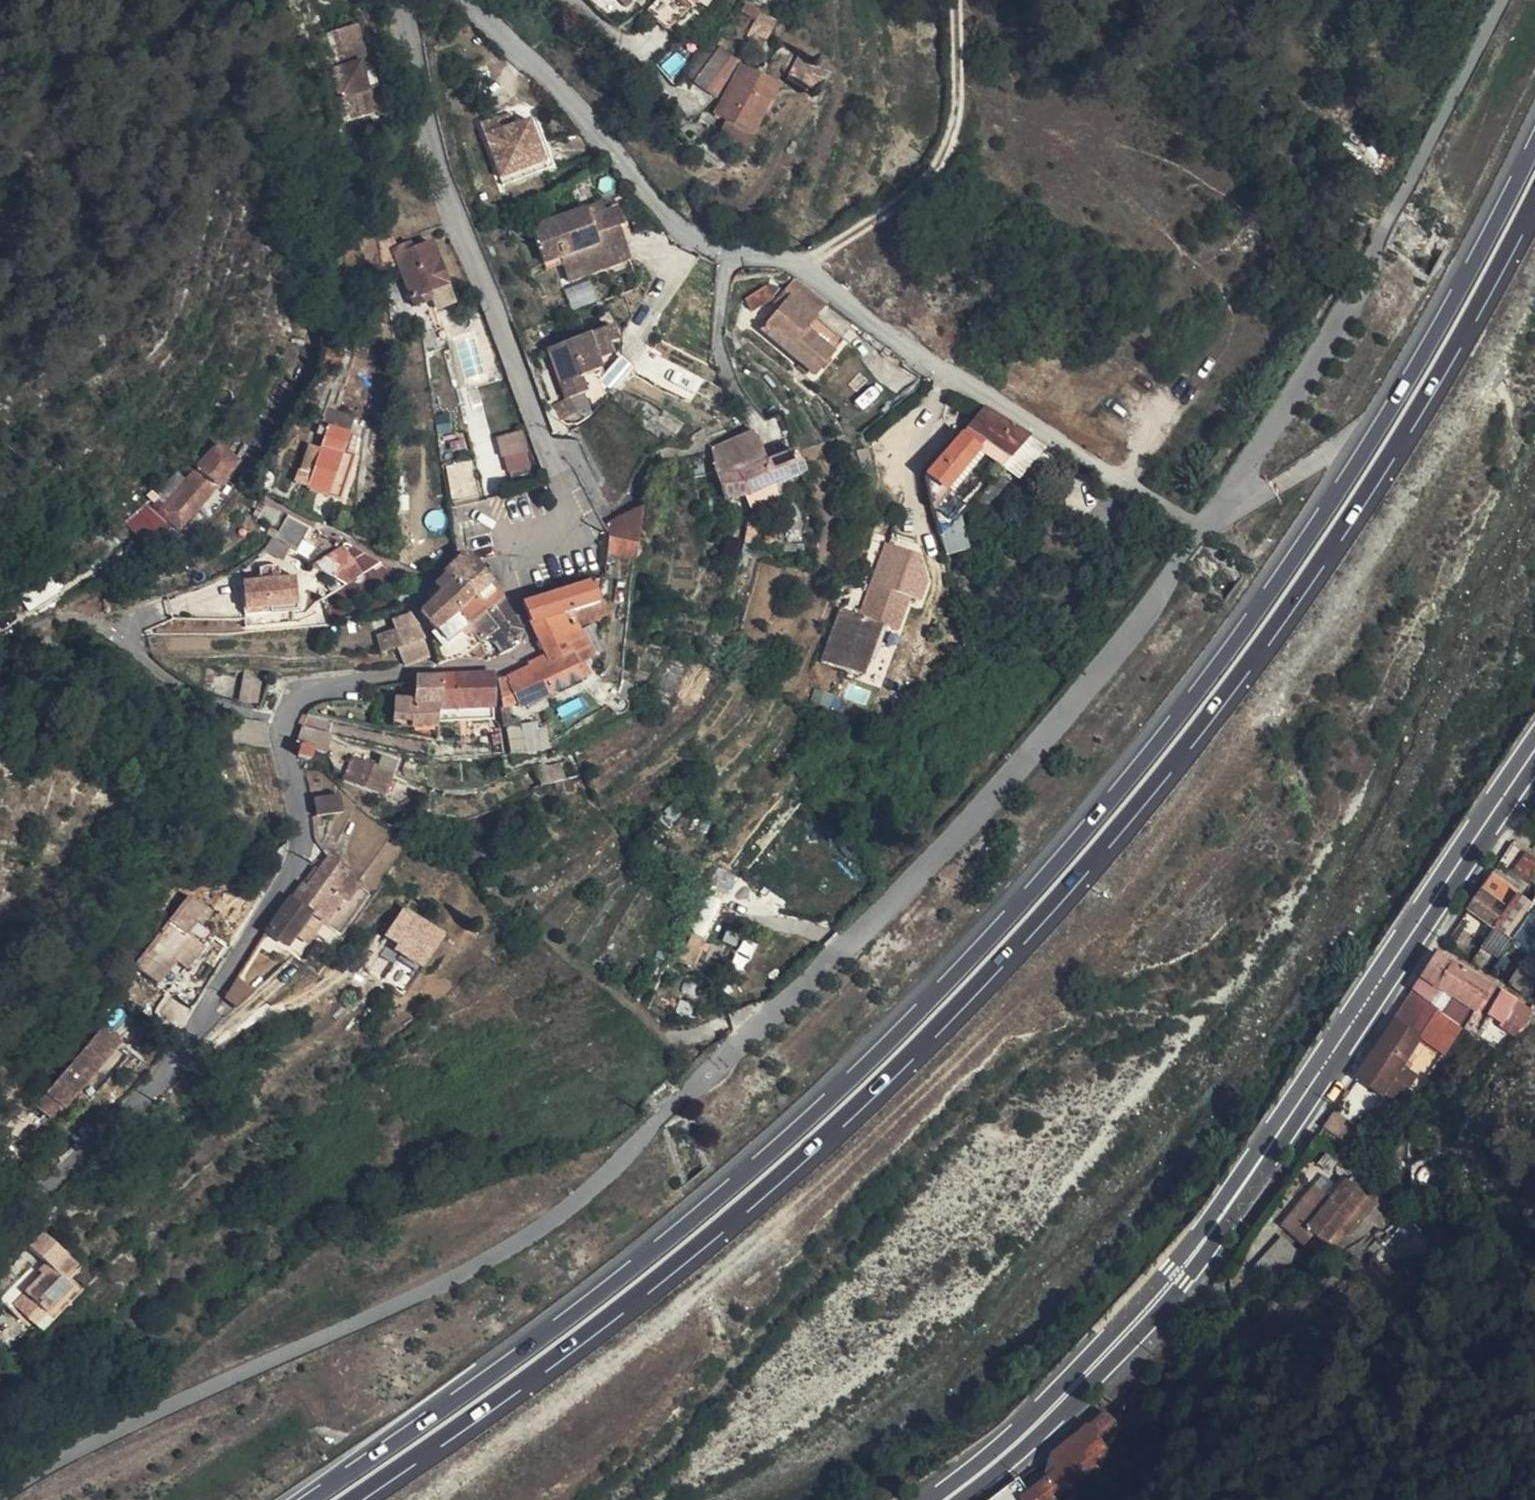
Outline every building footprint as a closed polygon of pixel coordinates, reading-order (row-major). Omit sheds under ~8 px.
[(666,0),(657,0),(638,19),(657,38),(685,13),(666,0)] [(685,13),(694,0),(666,0),(685,13)] [(760,38),(764,24),(748,18),(743,32),(760,38)] [(758,43),(760,38),(743,32),(741,36),(758,43)] [(337,135),(369,126),(362,102),(373,99),(369,83),(357,85),(355,76),(361,74),(351,39),(312,49),(337,135)] [(674,82),(676,85),(697,99),(721,64),(699,48),(698,47),(674,82)] [(717,129),(711,140),(741,155),(772,90),(767,88),(782,60),(771,54),(753,82),(733,72),(708,124),(717,129)] [(779,87),(784,89),(810,101),(820,78),(802,70),(805,64),(791,58),(779,87)] [(513,119),(507,121),(511,133),(517,130),(513,119)] [(511,133),(507,121),(478,131),(499,192),(551,174),(534,125),(517,130),(511,133)] [(592,227),(610,223),(608,214),(590,218),(592,227)] [(625,269),(629,267),(621,237),(627,235),(622,219),(610,223),(592,227),(590,218),(534,233),(544,266),(559,262),(565,285),(625,269)] [(376,269),(390,264),(394,263),(391,254),(374,260),(376,269)] [(394,263),(390,264),(411,322),(429,315),(426,306),(444,299),(428,258),(410,266),(407,257),(394,263)] [(812,320),(827,302),(792,279),(772,303),(775,306),(781,297),(785,301),(787,299),(812,320)] [(762,283),(741,296),(749,309),(770,295),(762,283)] [(801,333),(812,320),(787,299),(785,301),(781,297),(775,306),(779,309),(762,331),(786,351),(801,333)] [(426,306),(429,315),(432,321),(450,313),(444,299),(426,306)] [(833,358),(801,333),(786,351),(816,376),(833,358)] [(602,353),(611,349),(604,334),(542,357),(559,407),(579,400),(575,386),(592,379),(589,369),(606,363),(602,353)] [(340,360),(334,379),(331,405),(335,407),(348,363),(340,360)] [(632,376),(618,363),(600,381),(596,383),(604,406),(632,376)] [(1023,439),(979,412),(971,426),(942,469),(942,474),(943,478),(944,482),(953,489),(965,472),(978,454),(969,447),(975,437),(1010,460),(1023,439)] [(313,455),(299,491),(336,506),(355,448),(349,445),(354,429),(327,419),(321,434),(325,436),(318,457),(313,455)] [(525,429),(499,433),(506,471),(532,466),(525,429)] [(321,434),(313,455),(318,457),(325,436),(321,434)] [(682,445),(689,454),(700,443),(692,434),(682,445)] [(1003,471),(1010,460),(975,437),(969,447),(978,454),(1003,471)] [(1039,449),(1023,439),(1010,460),(1003,471),(1019,481),(1029,466),(1039,449)] [(730,478),(762,468),(748,440),(715,453),(704,458),(710,481),(730,478)] [(1064,465),(1039,449),(1029,466),(1053,482),(1064,465)] [(885,450),(875,454),(884,470),(894,465),(885,450)] [(793,460),(773,465),(762,468),(730,478),(710,481),(716,505),(742,498),(771,491),(777,489),(800,483),(793,460)] [(123,538),(140,556),(160,536),(165,541),(173,533),(181,543),(238,480),(219,461),(198,485),(198,486),(162,525),(150,512),(123,538)] [(157,504),(184,475),(178,470),(151,499),(157,504)] [(471,507),(463,470),(441,479),(446,513),(471,507)] [(965,472),(953,489),(977,505),(989,489),(965,472)] [(771,491),(742,498),(749,512),(773,505),(771,491)] [(947,551),(970,547),(963,506),(940,510),(947,551)] [(626,558),(631,518),(597,537),(595,539),(594,558),(626,558)] [(755,521),(744,524),(741,547),(751,549),(752,541),(755,521)] [(308,538),(287,527),(272,554),(294,566),(308,538)] [(307,581),(339,602),(350,585),(324,554),(307,581)] [(434,599),(422,610),(412,619),(435,645),(424,654),(435,676),(454,665),(473,656),(491,642),(489,637),(480,626),(497,612),(461,568),(453,570),(437,584),(438,586),(443,592),(434,599)] [(593,607),(594,582),(518,614),(526,634),(550,624),(593,607)] [(269,598),(290,600),(291,587),(270,586),(269,598)] [(430,593),(434,599),(443,592),(438,586),(430,593)] [(306,601),(290,600),(269,598),(254,597),(251,633),(304,636),(306,601)] [(873,625),(837,606),(812,656),(849,675),(873,625)] [(505,625),(497,612),(480,626),(489,637),(505,625)] [(395,639),(408,632),(400,622),(382,631),(386,641),(381,643),(388,658),(401,653),(395,639)] [(526,634),(538,662),(540,668),(522,678),(523,680),(501,692),(510,715),(546,700),(576,685),(571,672),(565,674),(555,648),(559,646),(550,624),(526,634)] [(489,637),(491,642),(500,652),(514,643),(505,625),(489,637)] [(401,654),(416,648),(408,632),(395,639),(401,653),(401,654)] [(473,656),(480,674),(501,664),(497,655),(500,652),(491,642),(473,656)] [(388,658),(381,643),(369,650),(375,664),(388,658)] [(473,656),(454,665),(480,674),(473,656)] [(437,722),(488,721),(487,684),(435,685),(437,722)] [(435,685),(408,685),(406,709),(391,711),(392,736),(412,740),(437,740),(437,722),(435,685)] [(381,737),(383,722),(368,719),(365,734),(381,737)] [(488,739),(488,734),(488,721),(437,722),(437,740),(444,740),(488,739)] [(508,725),(511,752),(547,749),(545,722),(508,725)] [(259,757),(261,741),(260,737),(234,733),(230,751),(259,757)] [(412,740),(412,748),(437,753),(437,740),(412,740)] [(295,742),(292,756),(308,760),(320,764),(323,748),(295,742)] [(308,760),(292,756),(291,770),(301,773),(305,773),(308,760)] [(348,770),(342,793),(344,797),(353,799),(379,807),(386,781),(348,770)] [(337,808),(314,810),(314,826),(338,824),(337,808)] [(297,896),(292,899),(286,907),(314,929),(331,909),(335,912),(349,894),(336,883),(337,880),(324,869),(300,898),(297,896)] [(259,902),(269,888),(259,878),(248,892),(259,902)] [(1523,891),(1509,881),(1502,893),(1514,903),(1523,891)] [(710,891),(703,912),(716,916),(723,895),(710,891)] [(1452,938),(1479,957),(1506,917),(1480,898),(1452,938)] [(195,932),(207,919),(184,903),(130,975),(166,1001),(208,943),(195,932)] [(314,929),(286,907),(260,940),(280,957),(298,934),(305,939),(314,929)] [(1534,957),(1534,936),(1506,917),(1479,957),(1517,983),(1534,957)] [(368,953),(379,961),(389,967),(384,974),(404,987),(426,954),(386,927),(368,953)] [(682,958),(694,964),(707,936),(695,930),(682,958)] [(329,943),(316,933),(307,945),(319,954),(329,943)] [(389,967),(379,961),(376,969),(384,974),(389,967)] [(1423,981),(1396,1019),(1446,1052),(1472,1012),(1423,981)] [(218,1023),(236,1008),(228,987),(213,1005),(218,1023)] [(1508,1025),(1522,1005),(1507,993),(1492,1014),(1508,1025)] [(1402,1096),(1412,1104),(1446,1052),(1396,1019),(1344,1095),(1386,1121),(1402,1096)] [(45,1118),(104,1053),(88,1037),(29,1102),(45,1118)] [(18,1114),(35,1129),(45,1118),(29,1102),(18,1114)] [(1318,1238),(1327,1245),(1328,1243),(1364,1198),(1345,1184),(1329,1204),(1310,1231),(1318,1238)] [(1372,1204),(1380,1193),(1371,1187),(1364,1198),(1372,1204)] [(1307,1254),(1318,1238),(1310,1231),(1329,1204),(1314,1192),(1281,1234),(1307,1254)] [(49,1307),(73,1278),(64,1271),(75,1256),(41,1229),(27,1246),(47,1262),(15,1300),(30,1313),(41,1300),(49,1307)] [(1320,1255),(1327,1262),(1336,1251),(1328,1243),(1327,1245),(1320,1255)] [(1076,1443),(1045,1470),(1055,1482),(1038,1495),(1041,1499),(1042,1499),(1061,1499),(1067,1495),(1061,1489),(1097,1462),(1076,1443)]
